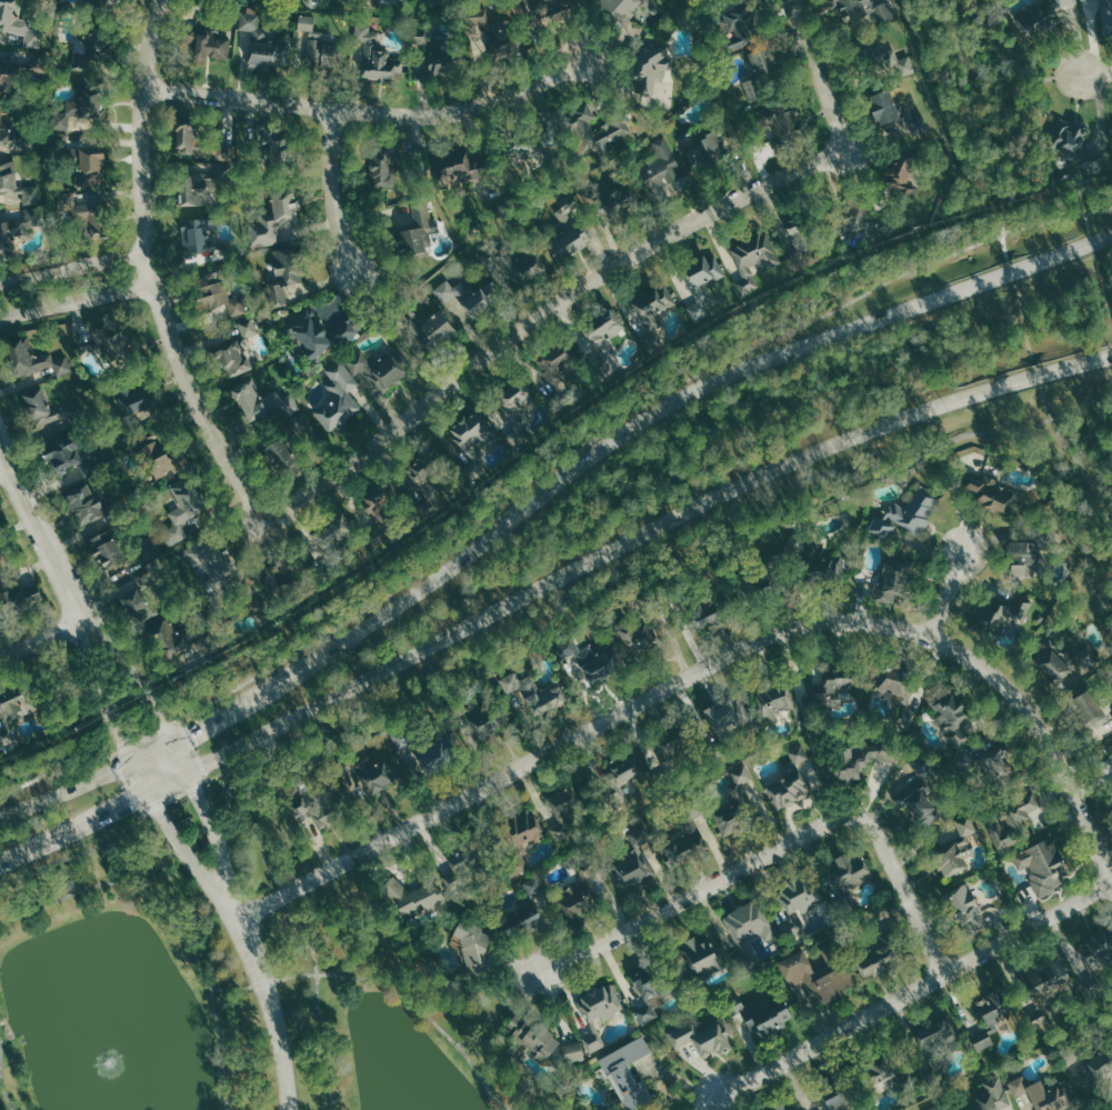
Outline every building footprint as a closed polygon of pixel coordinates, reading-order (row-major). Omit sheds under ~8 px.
[(25,47),(44,48),(45,22),(21,21),(23,0),(0,0),(0,31),(25,33),(25,47)] [(119,0),(87,0),(85,8),(115,16),(119,0)] [(642,0),(598,0),(624,24),(644,2),(642,0)] [(666,0),(645,0),(643,2),(659,15),(669,3),(666,0)] [(831,6),(829,0),(873,0),(874,4),(886,0),(893,17),(878,22),(873,9),(842,21),(835,3),(831,6)] [(1077,0),(1054,0),(1055,6),(1040,8),(1038,4),(1017,15),(1029,37),(1039,36),(1062,24),(1061,18),(1055,7),(1078,4),(1077,0)] [(1101,34),(1111,33),(1111,0),(1100,0),(1101,34)] [(755,10),(720,7),(718,34),(727,35),(726,47),(752,49),(755,10)] [(490,39),(488,8),(470,9),(471,40),(490,39)] [(249,65),(288,67),(289,45),(264,44),(266,11),(241,9),(240,30),(250,31),(249,65)] [(316,16),(300,15),(299,30),(315,31),(316,16)] [(229,59),(231,41),(213,39),(214,28),(188,25),(185,48),(194,49),(192,61),(206,63),(207,57),(229,59)] [(396,80),(396,73),(403,73),(404,59),(390,59),(390,52),(379,52),(379,28),(355,28),(355,42),(363,42),(362,79),(396,80)] [(323,32),(309,31),(305,64),(333,67),(335,45),(322,44),(323,32)] [(909,52),(915,72),(898,79),(892,64),(855,78),(843,43),(865,36),(873,56),(883,51),(889,59),(909,52)] [(76,52),(71,69),(98,78),(109,46),(89,39),(83,55),(76,52)] [(645,74),(643,105),(657,106),(658,90),(664,91),(664,94),(672,95),(675,50),(639,47),(639,57),(633,57),(631,73),(645,74)] [(751,54),(755,78),(767,76),(763,52),(751,54)] [(45,58),(31,57),(30,71),(43,72),(45,58)] [(9,82),(8,65),(0,65),(0,83),(9,82)] [(745,81),(748,101),(761,98),(758,79),(745,81)] [(920,113),(926,129),(913,134),(905,114),(879,124),(868,97),(889,88),(894,103),(901,101),(903,109),(906,108),(910,117),(920,113)] [(54,128),(82,129),(82,118),(99,118),(100,92),(80,91),(80,99),(66,99),(66,112),(54,112),(54,128)] [(11,127),(1,127),(2,101),(0,101),(0,150),(20,151),(20,139),(11,139),(11,127)] [(783,132),(800,125),(789,102),(773,109),(783,132)] [(579,156),(636,137),(629,117),(594,129),(591,120),(596,118),(591,104),(564,114),(579,156)] [(1083,150),(1087,124),(1058,120),(1052,164),(1100,172),(1103,153),(1083,150)] [(195,123),(176,123),(176,153),(218,153),(218,159),(232,159),(232,143),(195,143),(195,123)] [(724,151),(714,125),(681,138),(691,164),(724,151)] [(548,129),(505,143),(511,164),(555,150),(548,129)] [(68,143),(68,133),(55,133),(55,143),(68,143)] [(653,142),(660,157),(643,164),(655,190),(685,176),(666,136),(653,142)] [(75,147),(76,187),(102,186),(101,147),(75,147)] [(373,186),(396,186),(395,148),(372,149),(373,186)] [(893,148),(880,180),(896,188),(892,199),(909,206),(916,187),(906,183),(916,157),(893,148)] [(469,149),(436,152),(439,183),(451,182),(450,175),(471,173),(469,149)] [(16,161),(0,163),(0,191),(23,189),(24,205),(41,203),(39,185),(18,187),(16,161)] [(178,205),(206,204),(205,175),(178,176),(178,205)] [(629,180),(604,192),(599,181),(583,188),(590,202),(600,198),(608,216),(639,202),(629,180)] [(249,223),(252,247),(281,243),(279,228),(301,225),(297,190),(271,193),(273,213),(259,214),(260,222),(249,223)] [(105,238),(103,199),(76,200),(76,192),(60,193),(61,215),(82,214),(83,239),(105,238)] [(828,207),(840,239),(869,229),(872,233),(885,228),(888,232),(902,224),(894,210),(874,220),(864,193),(828,207)] [(566,229),(548,241),(560,260),(589,243),(574,218),(587,210),(578,196),(554,210),(566,229)] [(414,217),(400,220),(406,253),(436,247),(427,201),(411,204),(414,217)] [(15,253),(13,233),(40,231),(38,210),(25,211),(25,220),(0,222),(0,254),(15,253)] [(787,222),(797,251),(785,254),(791,271),(807,266),(802,254),(831,244),(819,211),(787,222)] [(183,220),(184,251),(206,250),(204,219),(183,220)] [(732,249),(745,277),(735,282),(742,296),(761,286),(751,267),(754,264),(759,272),(779,261),(764,232),(732,249)] [(302,281),(295,246),(271,251),(278,283),(265,286),(270,309),(289,305),(285,285),(302,281)] [(512,262),(521,282),(547,270),(537,250),(512,262)] [(681,269),(698,302),(685,308),(693,323),(710,314),(703,302),(712,298),(705,283),(723,274),(712,253),(681,269)] [(228,298),(223,271),(195,277),(201,309),(230,303),(233,316),(247,313),(243,295),(228,298)] [(464,298),(450,278),(434,289),(445,305),(449,302),(463,323),(492,304),(481,287),(464,298)] [(662,283),(674,302),(655,313),(662,324),(655,329),(662,341),(647,350),(639,336),(648,331),(630,301),(662,283)] [(218,307),(223,321),(234,317),(228,303),(218,307)] [(332,343),(325,334),(330,331),(313,309),(295,324),(294,322),(285,330),(310,360),(332,343)] [(580,327),(597,356),(588,360),(598,376),(611,368),(604,357),(614,351),(605,337),(622,327),(611,309),(580,327)] [(437,347),(456,329),(438,310),(419,328),(437,347)] [(347,343),(360,329),(346,315),(333,330),(347,343)] [(260,332),(254,317),(239,323),(245,338),(260,332)] [(106,359),(128,358),(127,327),(94,328),(95,347),(106,346),(106,359)] [(57,376),(72,372),(68,357),(54,360),(52,352),(31,357),(26,338),(6,343),(14,378),(55,368),(57,376)] [(227,378),(252,369),(242,340),(217,349),(227,378)] [(565,344),(577,362),(559,372),(562,378),(557,382),(559,389),(568,402),(555,410),(547,396),(553,391),(552,383),(539,359),(565,344)] [(390,351),(373,364),(362,349),(347,361),(375,397),(407,373),(390,351)] [(312,409),(328,432),(362,409),(350,390),(359,384),(342,358),(325,369),(333,380),(326,385),(332,394),(312,409)] [(302,410),(293,392),(283,397),(279,389),(263,397),(254,377),(232,388),(249,423),(272,412),(277,422),(302,410)] [(494,399),(517,428),(505,436),(515,448),(529,438),(522,429),(531,421),(519,406),(532,394),(520,379),(494,399)] [(127,417),(155,404),(148,386),(137,390),(133,382),(115,390),(127,417)] [(23,392),(34,429),(69,419),(67,410),(49,415),(41,387),(23,392)] [(448,430),(472,460),(460,470),(471,483),(483,472),(474,461),(483,454),(479,449),(497,434),(475,409),(448,430)] [(136,443),(155,481),(175,471),(155,432),(136,443)] [(53,473),(87,463),(79,436),(44,446),(53,473)] [(262,448),(280,480),(300,469),(282,437),(262,448)] [(431,442),(449,464),(428,481),(438,493),(431,499),(437,506),(424,516),(417,507),(425,499),(400,468),(431,442)] [(169,548),(189,537),(182,523),(208,509),(189,475),(170,486),(180,505),(169,512),(176,526),(162,533),(169,548)] [(357,499),(375,527),(365,533),(373,548),(388,539),(381,529),(391,523),(383,511),(400,500),(387,480),(357,499)] [(975,502),(985,482),(1015,493),(1005,517),(975,502)] [(67,493),(79,525),(106,516),(94,483),(67,493)] [(883,510),(918,536),(941,498),(918,483),(901,506),(892,499),(883,510)] [(339,511),(353,533),(335,544),(345,561),(329,570),(305,530),(339,511)] [(124,560),(112,529),(89,538),(100,569),(124,560)] [(180,551),(191,568),(199,562),(209,576),(206,578),(213,589),(201,598),(212,613),(230,601),(220,587),(240,571),(210,529),(180,551)] [(803,581),(801,543),(817,542),(818,557),(841,553),(842,578),(803,581)] [(1008,542),(1008,578),(1039,578),(1039,542),(1008,542)] [(870,599),(872,582),(876,582),(884,547),(919,554),(915,569),(906,568),(902,593),(893,591),(891,602),(870,599)] [(731,571),(741,603),(781,592),(768,559),(731,571)] [(243,599),(243,616),(262,614),(262,602),(293,600),(291,563),(263,566),(266,598),(243,599)] [(133,576),(139,587),(120,597),(134,624),(159,612),(146,589),(157,582),(148,567),(133,576)] [(14,576),(0,591),(0,600),(15,614),(30,599),(32,600),(40,591),(33,584),(28,589),(14,576)] [(683,596),(698,627),(733,611),(722,589),(699,600),(695,591),(683,596)] [(1014,608),(990,600),(981,625),(1020,639),(1034,599),(1019,594),(1014,608)] [(968,628),(994,640),(1010,604),(994,597),(990,606),(980,602),(968,628)] [(208,626),(221,643),(210,651),(200,639),(164,664),(141,632),(169,612),(189,640),(208,626)] [(614,628),(632,661),(662,644),(645,612),(614,628)] [(551,644),(558,659),(573,651),(590,682),(624,664),(612,641),(592,651),(588,643),(580,648),(571,633),(551,644)] [(1054,687),(1028,662),(1048,642),(1060,654),(1069,647),(1081,658),(1054,687)] [(810,683),(810,701),(850,701),(850,682),(861,682),(861,658),(823,659),(823,683),(810,683)] [(882,662),(873,688),(891,693),(888,703),(895,706),(890,721),(910,728),(914,712),(900,708),(912,672),(882,662)] [(498,678),(505,691),(519,684),(534,716),(568,699),(558,679),(538,689),(529,671),(518,678),(513,669),(498,678)] [(749,682),(760,718),(791,709),(797,730),(814,724),(810,710),(797,714),(784,672),(749,682)] [(1064,697),(1083,729),(1106,716),(1088,682),(1064,697)] [(925,701),(933,709),(926,716),(958,743),(966,734),(955,726),(971,709),(942,683),(925,701)] [(4,728),(0,730),(0,747),(14,741),(8,724),(38,711),(27,684),(0,696),(0,717),(4,728)] [(705,709),(722,740),(708,748),(714,762),(737,751),(727,731),(751,719),(738,692),(705,709)] [(443,702),(450,714),(465,707),(480,736),(512,719),(502,698),(483,708),(478,698),(463,704),(459,694),(443,702)] [(644,733),(664,770),(654,776),(663,794),(679,787),(668,764),(701,748),(683,713),(644,733)] [(388,732),(398,750),(409,743),(427,774),(461,754),(448,731),(432,740),(424,728),(412,736),(405,723),(388,732)] [(881,739),(903,749),(896,763),(874,754),(859,777),(827,780),(823,746),(881,739)] [(801,742),(808,757),(794,763),(810,793),(775,811),(764,787),(784,777),(779,766),(791,759),(787,749),(801,742)] [(951,758),(961,771),(975,761),(984,779),(1013,768),(1002,743),(970,758),(962,748),(951,758)] [(906,760),(920,750),(935,773),(924,781),(945,811),(918,830),(893,796),(919,777),(906,760)] [(333,761),(341,774),(354,767),(370,794),(404,776),(391,752),(372,762),(368,753),(353,761),(349,752),(333,761)] [(634,752),(643,772),(618,784),(623,797),(607,804),(598,787),(609,782),(602,767),(634,752)] [(744,760),(753,778),(741,784),(759,820),(724,838),(712,812),(734,801),(725,786),(733,782),(727,769),(744,760)] [(280,790),(298,822),(310,816),(318,830),(351,811),(339,789),(323,798),(317,786),(303,793),(297,780),(280,790)] [(545,794),(559,820),(547,826),(554,841),(571,832),(561,812),(582,802),(572,781),(545,794)] [(984,811),(1034,791),(1040,806),(1024,811),(1033,832),(999,847),(984,811)] [(693,796),(701,810),(692,816),(708,847),(674,864),(663,844),(685,832),(688,819),(680,802),(693,796)] [(501,822),(519,854),(503,863),(510,874),(527,866),(521,854),(528,851),(523,842),(543,831),(530,807),(501,822)] [(952,820),(968,812),(976,830),(966,836),(974,852),(963,858),(966,866),(942,877),(929,849),(960,834),(952,820)] [(644,823),(652,838),(639,844),(653,871),(620,889),(607,866),(635,850),(627,832),(644,823)] [(442,874),(450,890),(464,883),(458,870),(488,856),(475,830),(441,847),(452,870),(442,874)] [(1010,853),(1016,869),(1025,864),(1039,896),(1070,882),(1050,836),(1010,853)] [(873,878),(856,847),(828,862),(845,893),(873,878)] [(573,864),(581,878),(562,888),(565,892),(557,897),(569,918),(599,901),(585,877),(600,869),(592,854),(573,864)] [(537,873),(544,889),(530,896),(544,924),(510,941),(499,918),(519,908),(515,899),(525,894),(520,882),(537,873)] [(803,913),(828,898),(817,878),(807,883),(802,875),(774,891),(787,914),(800,907),(803,913)] [(381,889),(392,876),(409,890),(434,877),(447,900),(407,920),(398,903),(381,889)] [(941,892),(966,881),(986,927),(969,934),(960,914),(952,918),(941,892)] [(779,935),(757,897),(722,917),(742,952),(752,947),(749,941),(762,934),(767,942),(779,935)] [(462,913),(495,931),(484,951),(485,957),(507,968),(498,984),(471,971),(461,943),(450,937),(462,913)] [(1109,924),(1074,940),(1088,967),(1111,952),(1111,930),(1109,924)] [(851,958),(861,979),(909,958),(894,928),(879,934),(883,943),(851,958)] [(679,948),(699,980),(725,965),(705,932),(679,948)] [(775,960),(791,990),(801,984),(811,1004),(853,983),(832,942),(820,949),(825,961),(813,968),(802,947),(775,960)] [(632,1010),(640,1024),(657,1016),(649,1001),(673,989),(658,958),(630,972),(645,1002),(632,1010)] [(1018,971),(1036,1004),(1075,986),(1060,958),(1038,968),(1034,963),(1018,971)] [(581,1036),(589,1052),(604,1044),(593,1022),(623,1008),(610,981),(575,999),(591,1031),(581,1036)] [(972,1001),(983,1022),(1015,1004),(1004,983),(972,1001)] [(720,1001),(729,1017),(740,1011),(750,1029),(754,1027),(760,1037),(792,1020),(780,996),(763,1004),(760,997),(742,1006),(735,993),(720,1001)] [(508,1023),(519,1010),(561,1043),(580,1040),(584,1058),(554,1063),(543,1062),(510,1037),(514,1029),(508,1023)] [(667,1031),(674,1046),(692,1037),(702,1057),(734,1040),(722,1016),(698,1028),(693,1018),(667,1031)] [(912,1033),(923,1052),(956,1036),(945,1016),(912,1033)] [(653,1099),(632,1109),(624,1109),(597,1059),(642,1034),(650,1050),(632,1060),(653,1099)] [(1103,1042),(1111,1052),(1111,1075),(1096,1088),(1079,1062),(1103,1042)] [(864,1090),(895,1074),(883,1050),(851,1064),(864,1090)] [(856,1106),(848,1109),(825,1109),(814,1090),(821,1087),(818,1080),(827,1074),(840,1076),(856,1106)] [(1036,1109),(1060,1109),(1076,1102),(1063,1078),(1044,1088),(1040,1079),(1024,1086),(1036,1109)] [(990,1091),(996,1109),(976,1109),(980,1109),(975,1096),(990,1091)] [(788,1101),(770,1109),(793,1109),(788,1101)]
